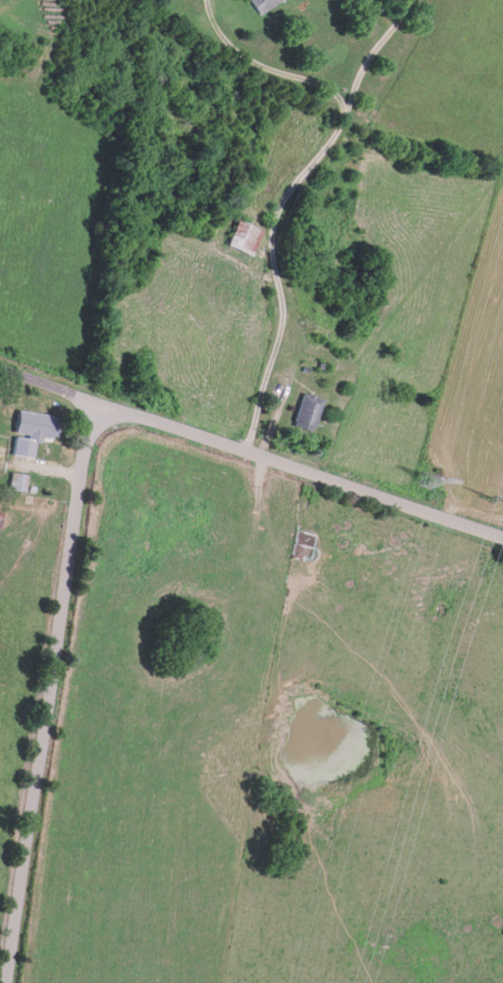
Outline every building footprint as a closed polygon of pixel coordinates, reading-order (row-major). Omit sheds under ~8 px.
[(256,14),(277,0),(247,0),(256,14)] [(221,242),(249,254),(260,229),(232,217),(221,242)] [(320,398),(301,390),(288,422),(308,430),(320,398)] [(53,413),(15,415),(16,431),(53,428),(53,413)] [(24,473),(8,471),(6,488),(23,490),(24,473)]
